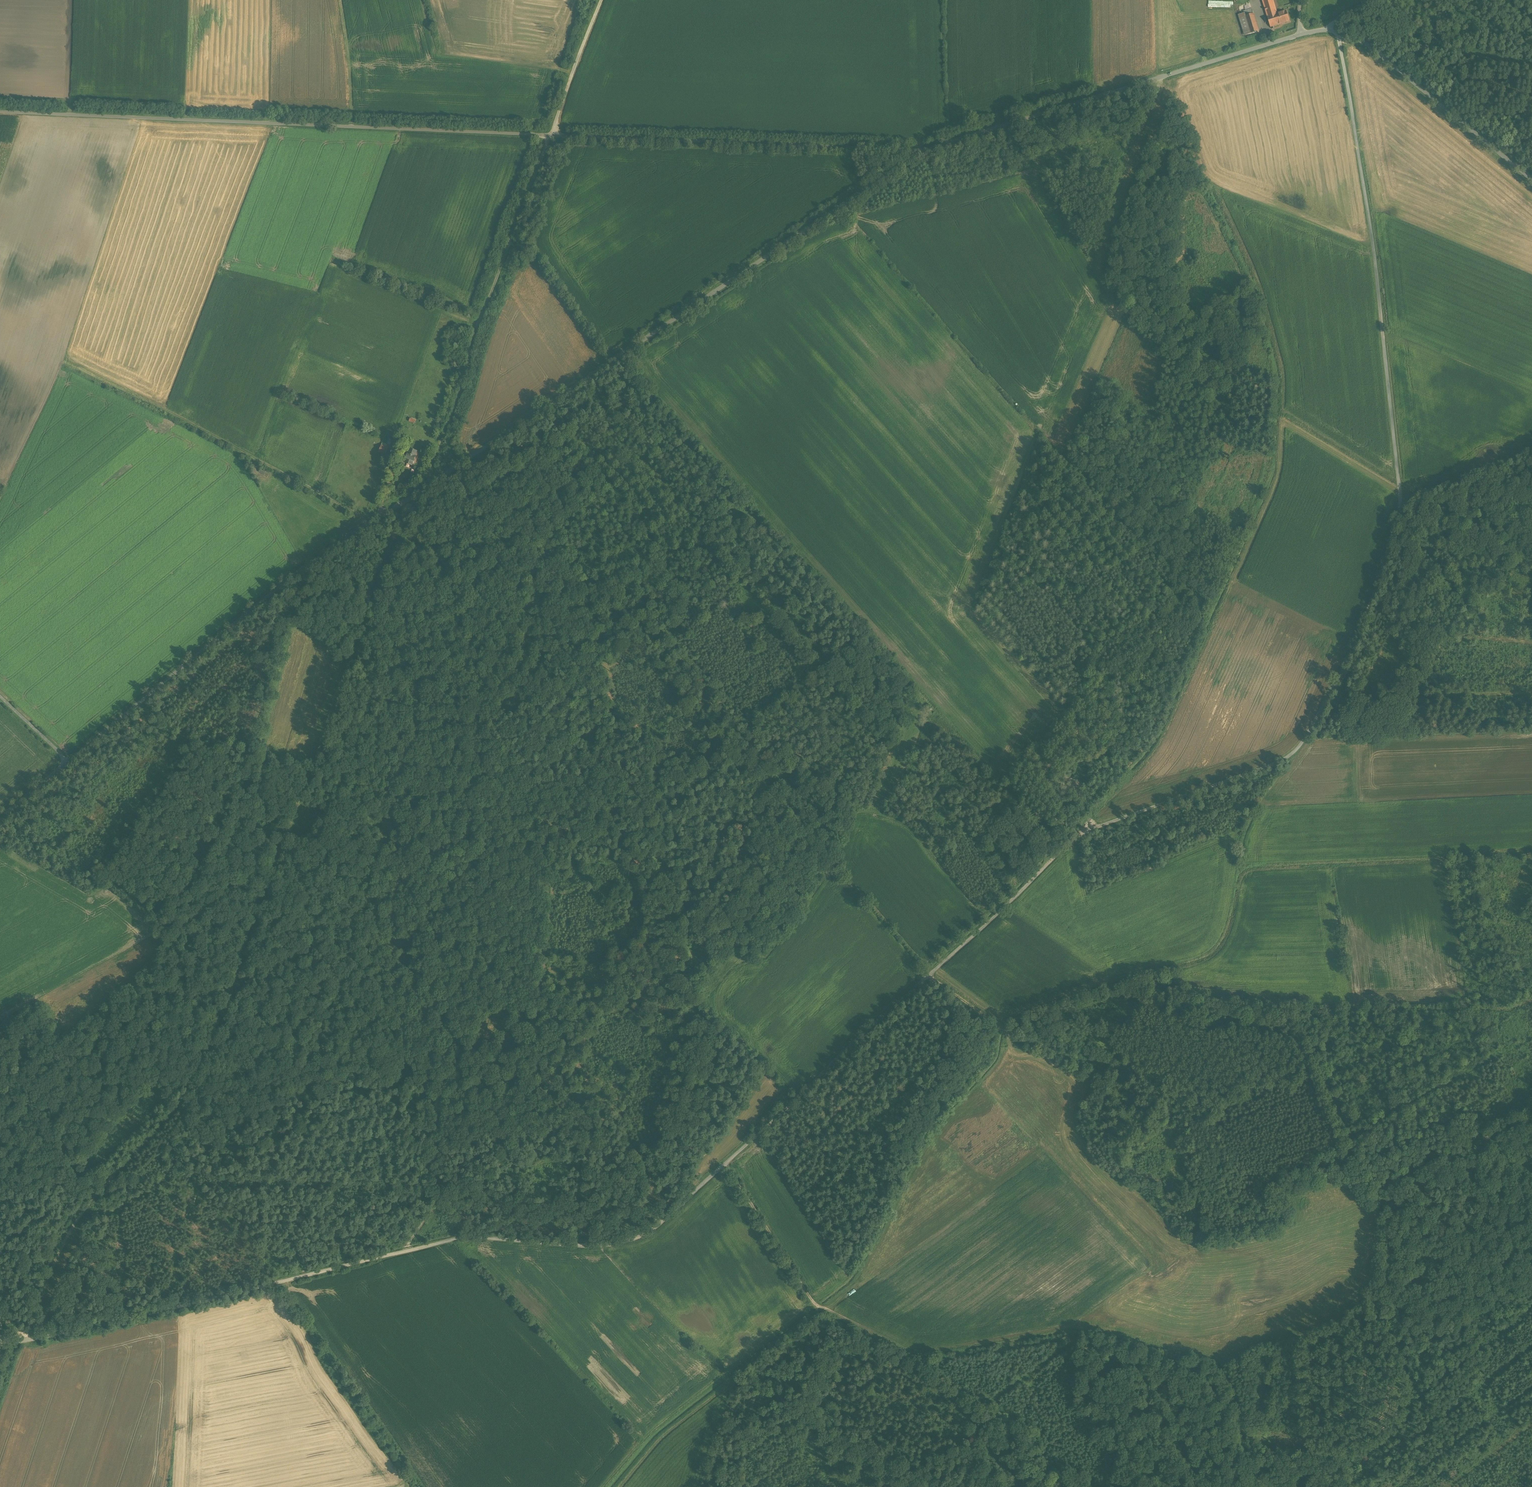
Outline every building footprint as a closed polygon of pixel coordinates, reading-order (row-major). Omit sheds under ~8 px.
[(1268,16),(1277,13),(1273,0),(1266,0),(1263,1),(1268,16)] [(1258,31),(1252,10),(1244,12),(1246,17),(1240,19),(1245,35),(1258,31)] [(1277,13),(1268,16),(1271,27),(1289,21),(1286,11),(1277,13)] [(388,448),(381,445),(379,452),(386,455),(388,448)] [(412,466),(417,452),(409,449),(404,464),(412,466)]
